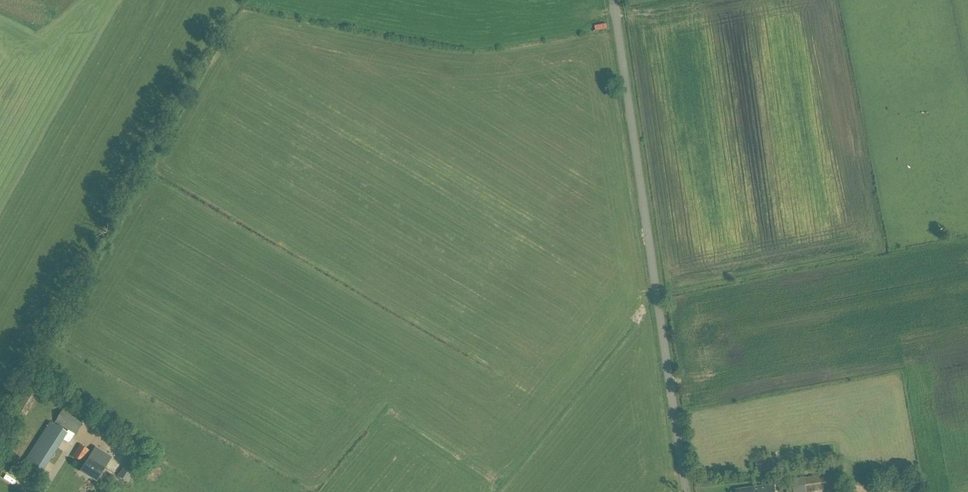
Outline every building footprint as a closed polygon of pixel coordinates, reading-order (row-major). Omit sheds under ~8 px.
[(63,408),(54,422),(75,434),(84,420),(63,408)] [(48,421),(21,463),(39,474),(66,433),(48,421)] [(79,444),(72,456),(83,463),(90,451),(79,444)] [(131,453),(117,476),(128,482),(139,465),(142,459),(140,458),(131,453)] [(771,458),(756,460),(758,472),(773,470),(771,458)] [(88,459),(81,471),(97,481),(104,470),(104,469),(88,459)] [(792,479),(794,491),(818,491),(842,489),(840,473),(840,469),(825,470),(825,475),(792,479)]
